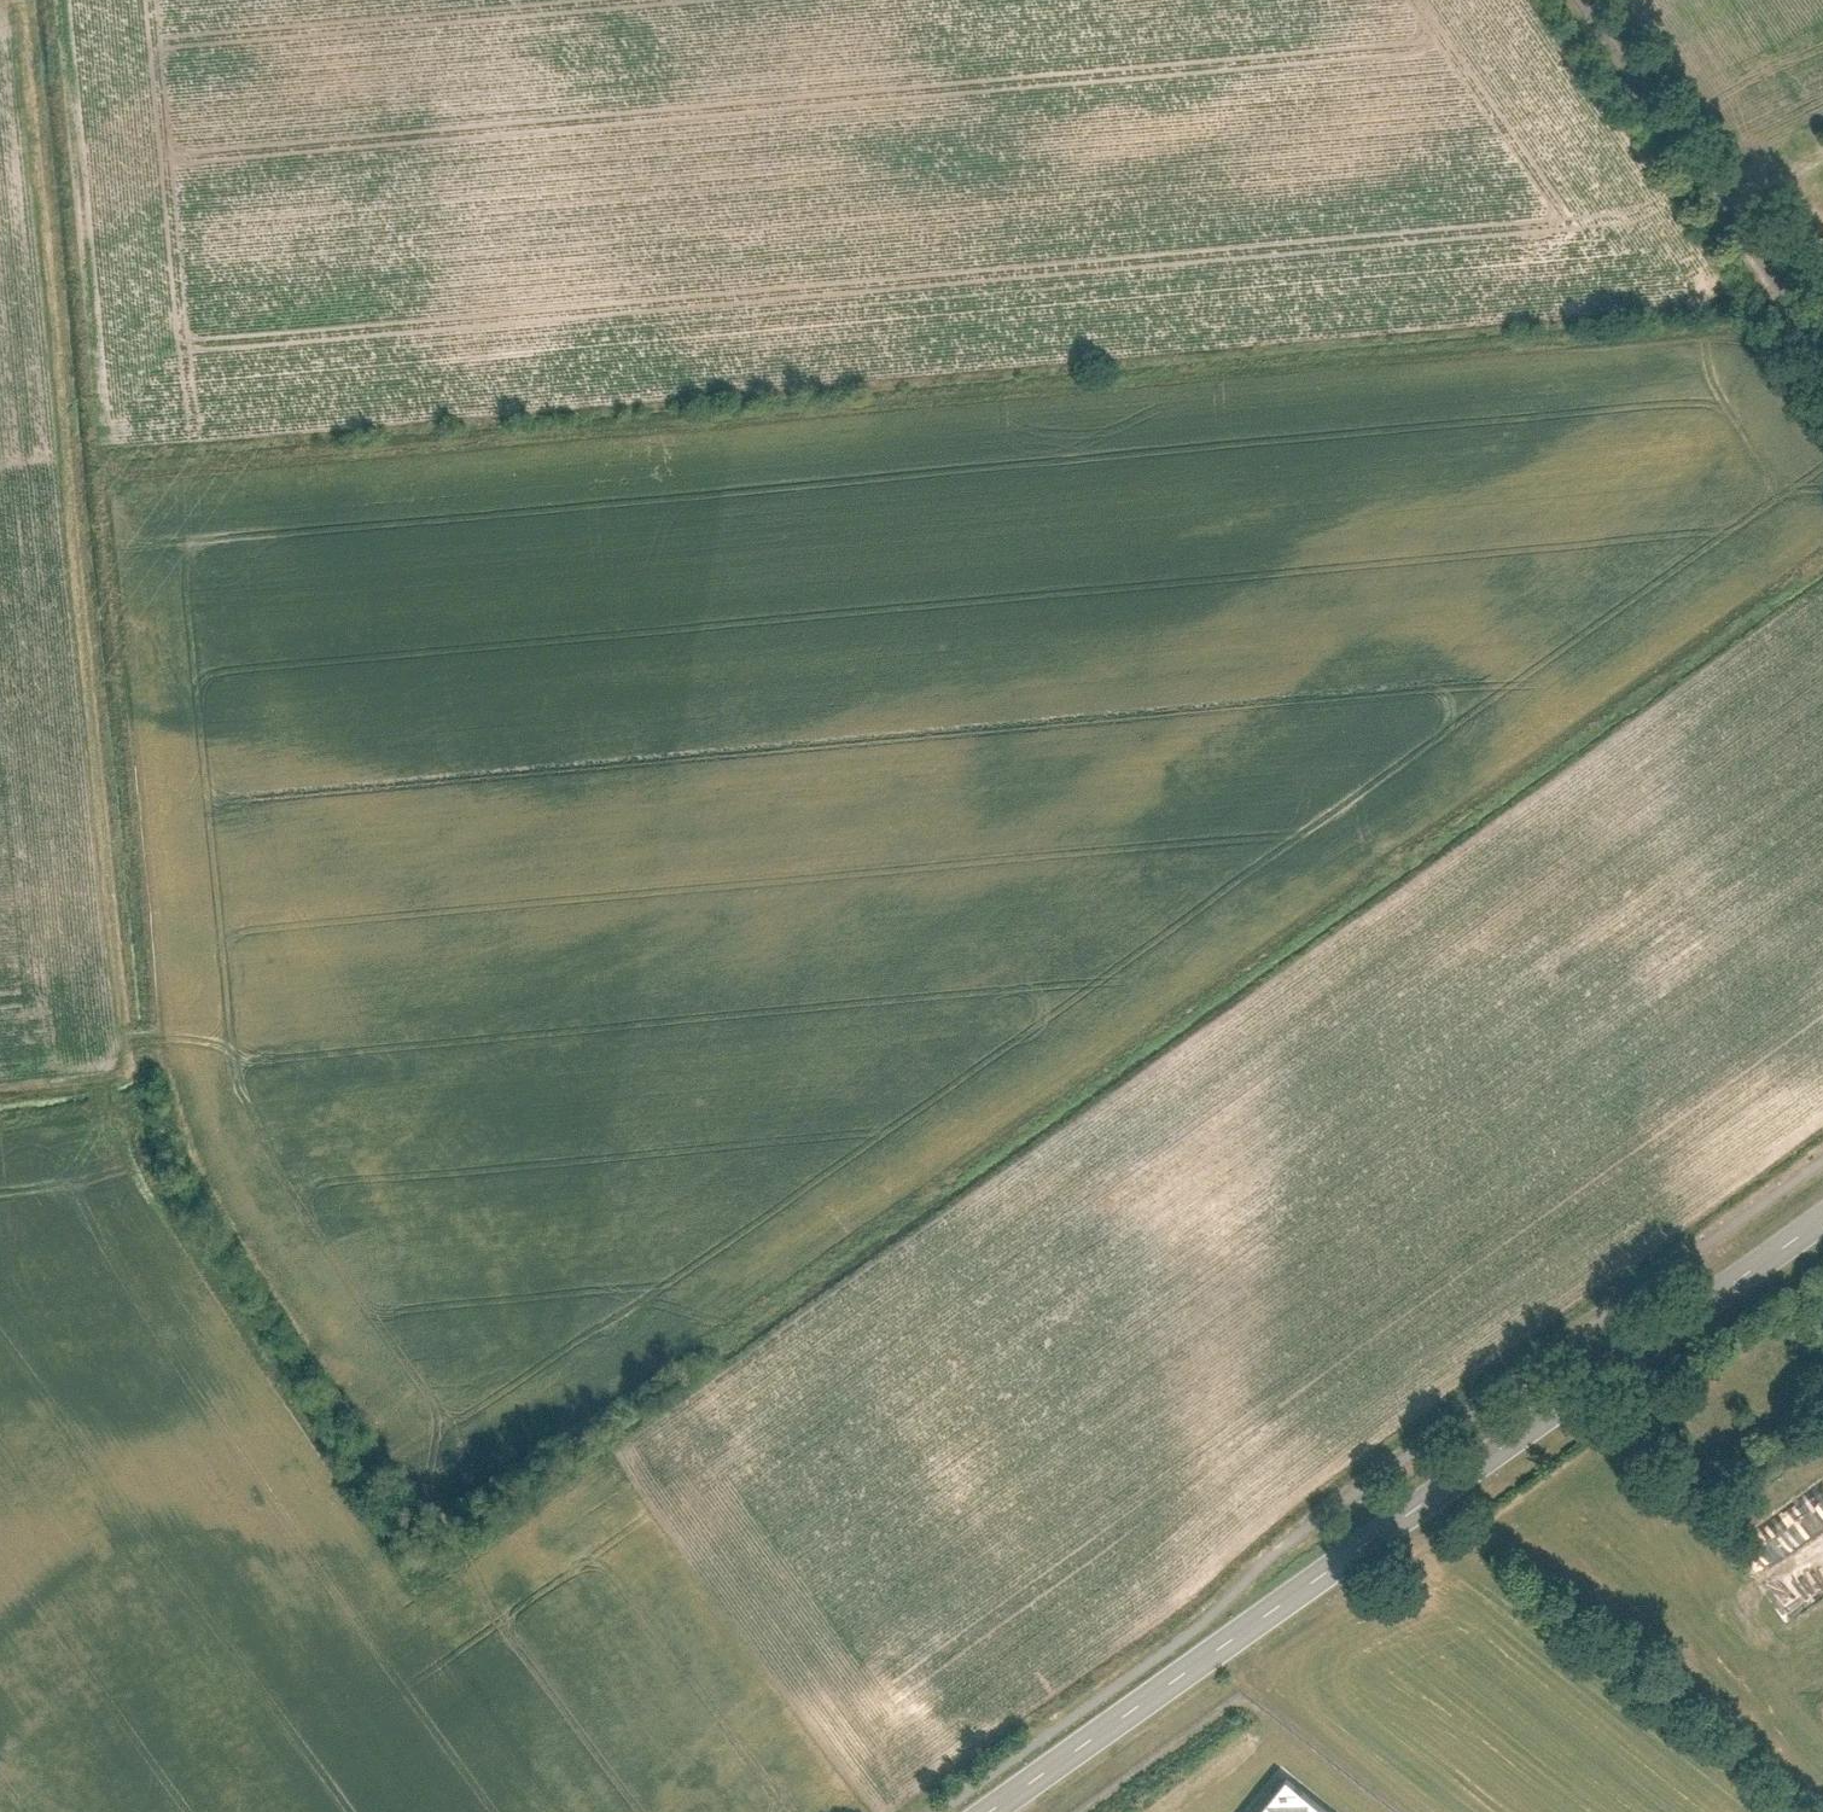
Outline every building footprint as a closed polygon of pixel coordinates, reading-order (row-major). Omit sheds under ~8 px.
[(1290,1774),(1259,1811),(1338,1811),(1290,1774)]
